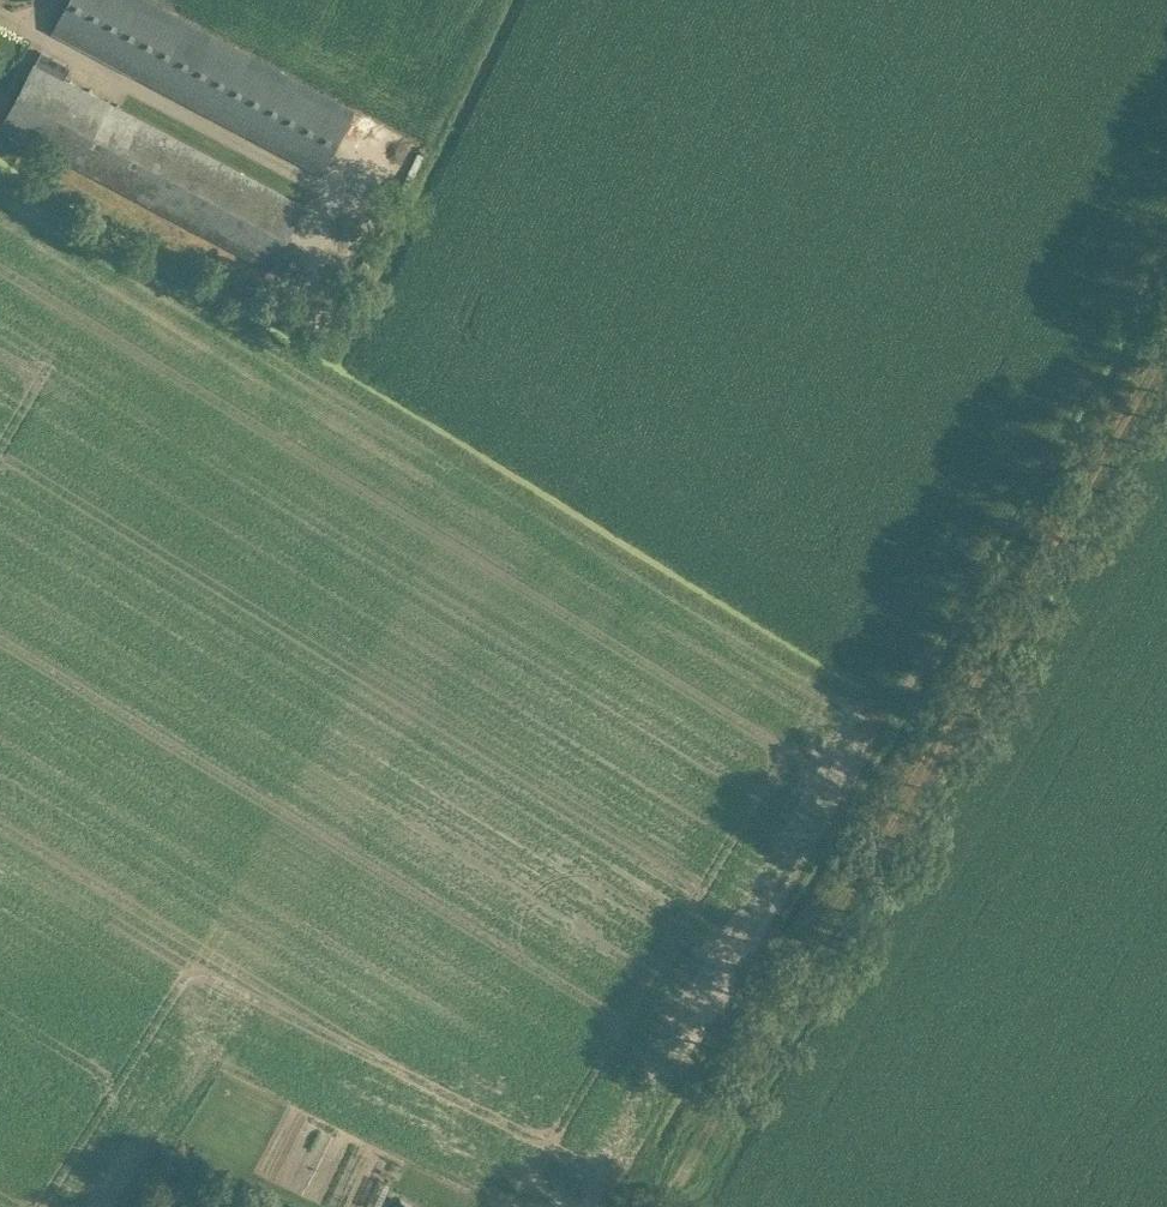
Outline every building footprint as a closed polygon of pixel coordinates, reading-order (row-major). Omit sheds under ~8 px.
[(355,111),(147,0),(69,0),(53,29),(322,173),(355,111)] [(24,136),(275,263),(305,206),(64,79),(71,66),(42,51),(2,125),(23,136),(24,136)] [(366,1204),(373,1206),(380,1206),(391,1184),(378,1178),(366,1204)] [(401,1198),(397,1206),(421,1206),(401,1198)]
